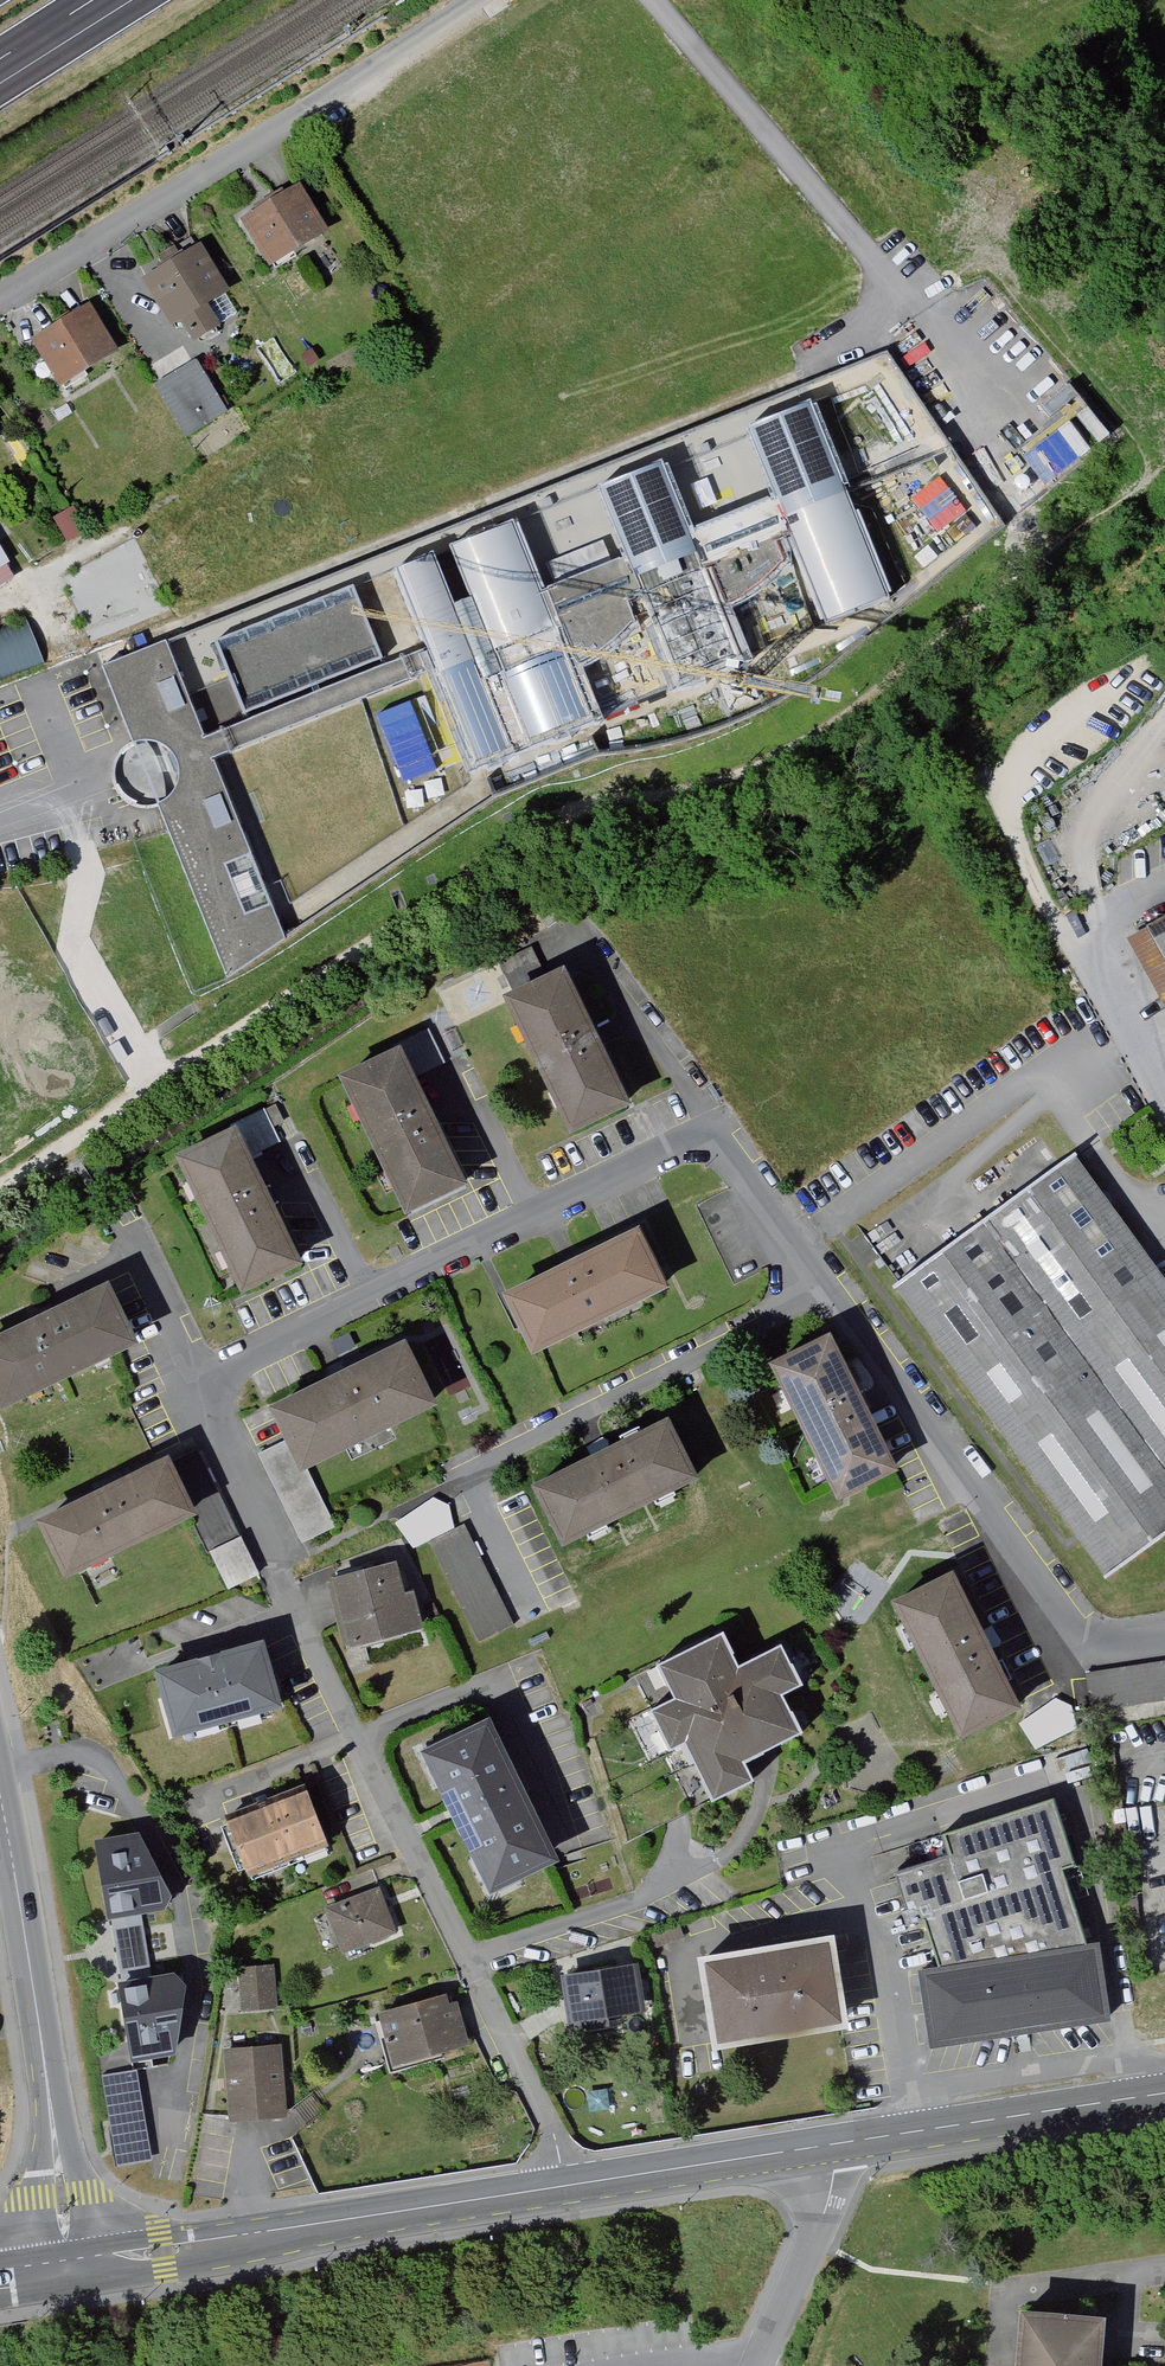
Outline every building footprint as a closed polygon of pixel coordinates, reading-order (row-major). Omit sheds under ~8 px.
[(296,196),(237,230),(267,282),(326,248),(296,196)] [(196,254),(135,291),(162,334),(185,332),(196,350),(239,323),(196,254)] [(83,315),(25,349),(53,397),(112,363),(83,315)] [(192,370),(151,394),(183,448),(224,424),(192,370)] [(814,410),(749,435),(776,506),(792,546),(824,627),(889,602),(814,410)] [(1020,454),(1041,485),(1090,453),(1069,422),(1020,454)] [(666,469),(600,495),(627,564),(642,605),(674,687),(740,662),(707,577),(693,539),(666,469)] [(914,492),(931,529),(961,515),(945,478),(914,492)] [(776,506),(693,539),(707,577),(715,573),(729,612),(743,605),(761,592),(774,582),(785,571),(776,550),(792,546),(776,506)] [(516,532),(451,558),(473,610),(502,682),(530,752),(594,726),(558,637),(543,599),(516,532)] [(434,563),(395,578),(424,655),(432,676),(470,774),(509,759),(483,689),(455,617),(434,563)] [(627,564),(543,599),(558,637),(567,632),(581,669),(603,656),(623,640),(638,625),(630,609),(642,605),(627,564)] [(351,591),(213,647),(243,720),(381,664),(351,591)] [(473,610),(455,617),(483,689),(502,682),(473,610)] [(0,635),(0,688),(43,673),(26,626),(0,635)] [(165,648),(105,673),(134,748),(142,744),(156,746),(168,751),(179,765),(182,783),(175,798),(161,807),(234,979),(286,943),(214,765),(233,757),(419,682),(432,676),(424,655),(203,744),(165,648)] [(1126,941),(1164,1009),(1164,920),(1126,941)] [(634,1121),(566,982),(497,1015),(565,1154),(634,1121)] [(441,1069),(425,1034),(391,1050),(395,1059),(408,1085),(441,1069)] [(408,1085),(395,1059),(333,1088),(398,1227),(461,1198),(408,1085)] [(241,1166),(276,1149),(259,1115),(225,1132),(230,1144),(241,1166)] [(241,1166),(230,1144),(169,1174),(237,1313),(298,1283),(241,1166)] [(1075,1161),(890,1295),(1102,1585),(1164,1540),(1164,1284),(1075,1161)] [(666,1300),(635,1240),(497,1311),(528,1371),(666,1300)] [(103,1297),(0,1345),(0,1415),(130,1354),(103,1297)] [(894,1486),(825,1353),(764,1385),(833,1517),(894,1486)] [(432,1426),(401,1360),(261,1424),(276,1455),(292,1490),(308,1483),(432,1426)] [(665,1434),(524,1503),(554,1564),(695,1496),(665,1434)] [(292,1490),(276,1455),(255,1464),(294,1552),(331,1536),(308,1483),(292,1490)] [(238,1546),(195,1457),(160,1474),(190,1534),(204,1563),(238,1546)] [(160,1474),(29,1537),(57,1597),(190,1534),(160,1474)] [(438,1493),(394,1520),(412,1550),(456,1523),(438,1493)] [(462,1533),(424,1552),(476,1655),(514,1636),(462,1533)] [(389,1577),(327,1592),(345,1661),(420,1642),(410,1603),(396,1607),(389,1577)] [(950,1586),(887,1618),(956,1753),(1019,1721),(950,1586)] [(256,1617),(200,1645),(223,1692),(243,1682),(265,1727),(301,1709),(279,1663),(256,1617)] [(720,1649),(651,1684),(667,1715),(643,1728),(665,1770),(681,1762),(710,1818),(746,1799),(736,1778),(796,1746),(778,1710),(798,1700),(778,1661),(737,1682),(720,1649)] [(484,1730),(409,1767),(481,1916),(557,1880),(484,1730)] [(304,1802),(219,1834),(241,1890),(325,1858),(304,1802)] [(933,1980),(913,1984),(923,2057),(1103,2030),(1093,1955),(1079,1955),(1058,1880),(1072,1872),(1049,1812),(939,1850),(946,1868),(892,1881),(904,1928),(918,1924),(933,1980)] [(131,1843),(94,1850),(107,1924),(163,1912),(131,1843)] [(379,1898),(319,1920),(335,1964),(395,1943),(379,1898)] [(831,1951),(692,1973),(707,2066),(846,2044),(831,1951)] [(273,1975),(236,1978),(239,2019),(276,2016),(273,1975)] [(635,1975),(557,1987),(566,2040),(643,2028),(635,1975)] [(116,1991),(128,2074),(167,2068),(184,1981),(116,1991)] [(449,2002),(375,2023),(391,2078),(465,2057),(449,2002)] [(274,2058),(217,2061),(221,2129),(278,2126),(274,2058)] [(1018,2300),(1012,2365),(1097,2365),(1102,2307),(1018,2300)]
